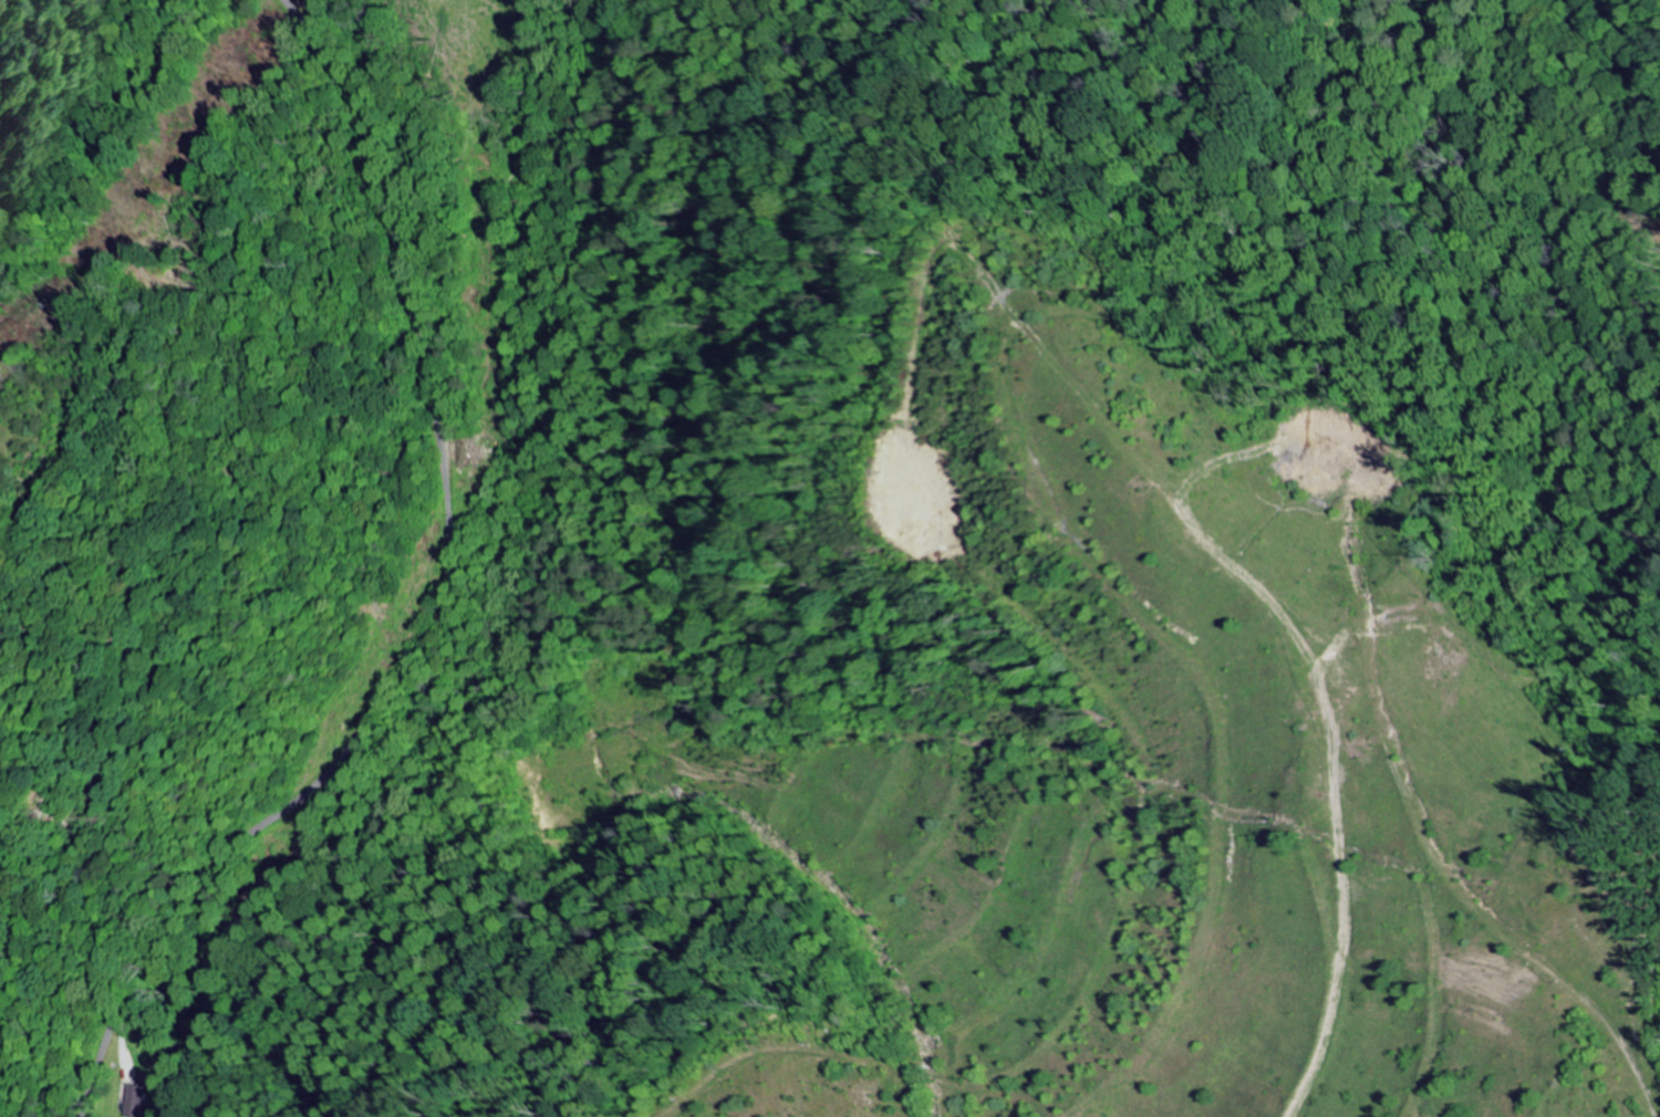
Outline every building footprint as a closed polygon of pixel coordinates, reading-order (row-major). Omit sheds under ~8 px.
[(155,1087),(130,1086),(129,1116),(154,1116),(155,1087)]
